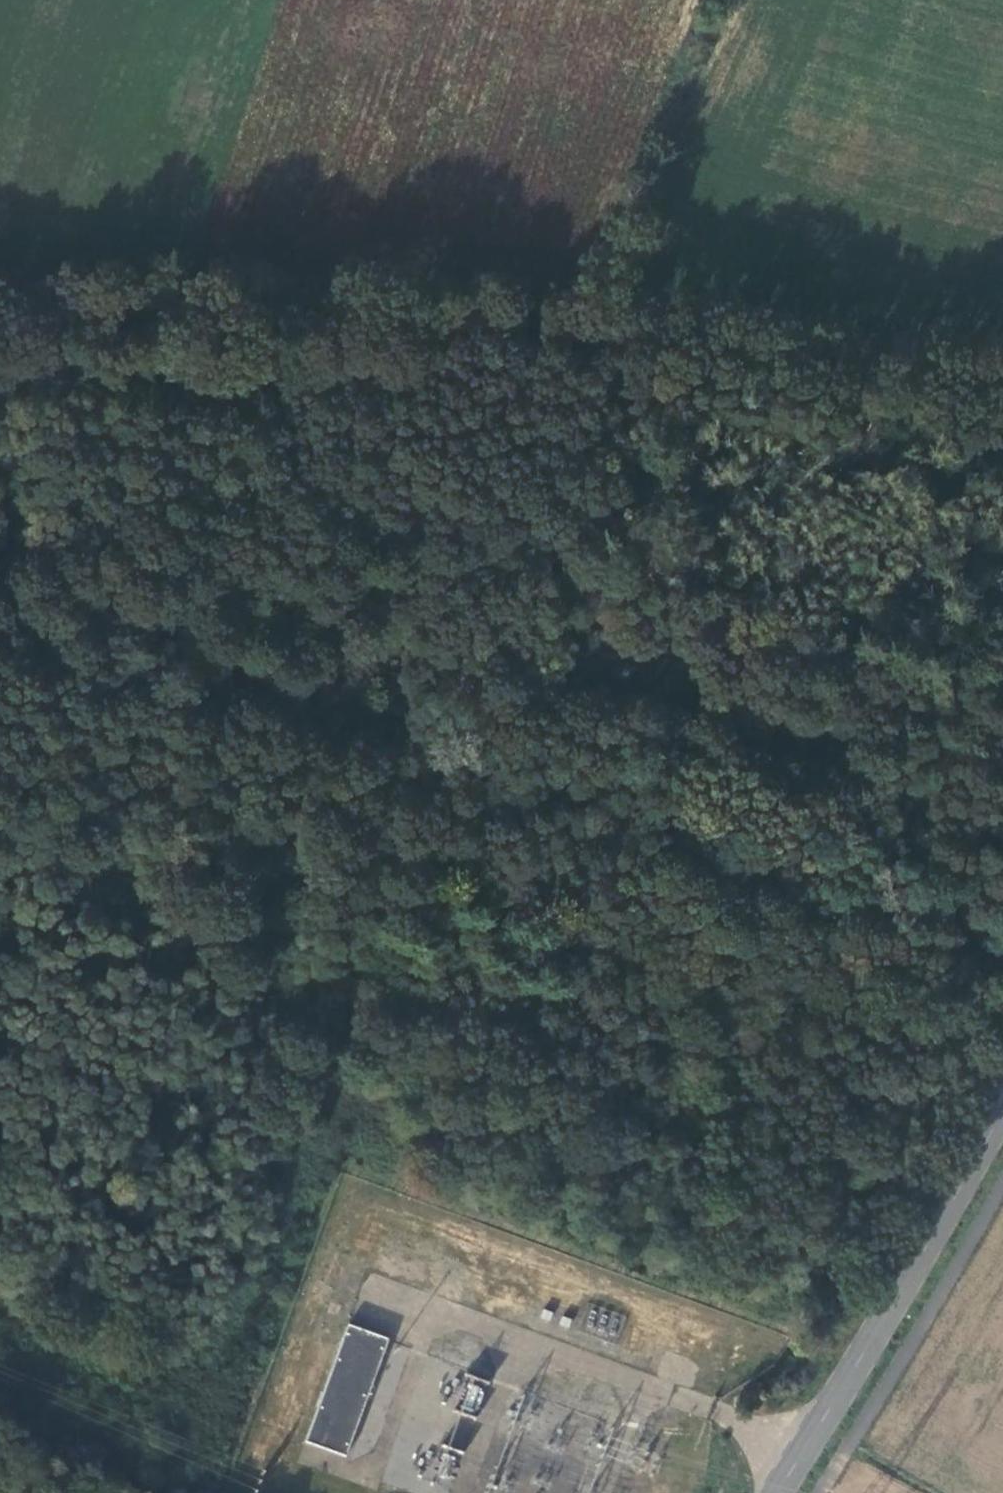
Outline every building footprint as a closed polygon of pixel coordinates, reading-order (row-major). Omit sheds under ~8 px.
[(349,1327),(305,1443),(346,1458),(390,1342),(349,1327)] [(467,1381),(460,1408),(478,1413),(485,1386),(467,1381)]
